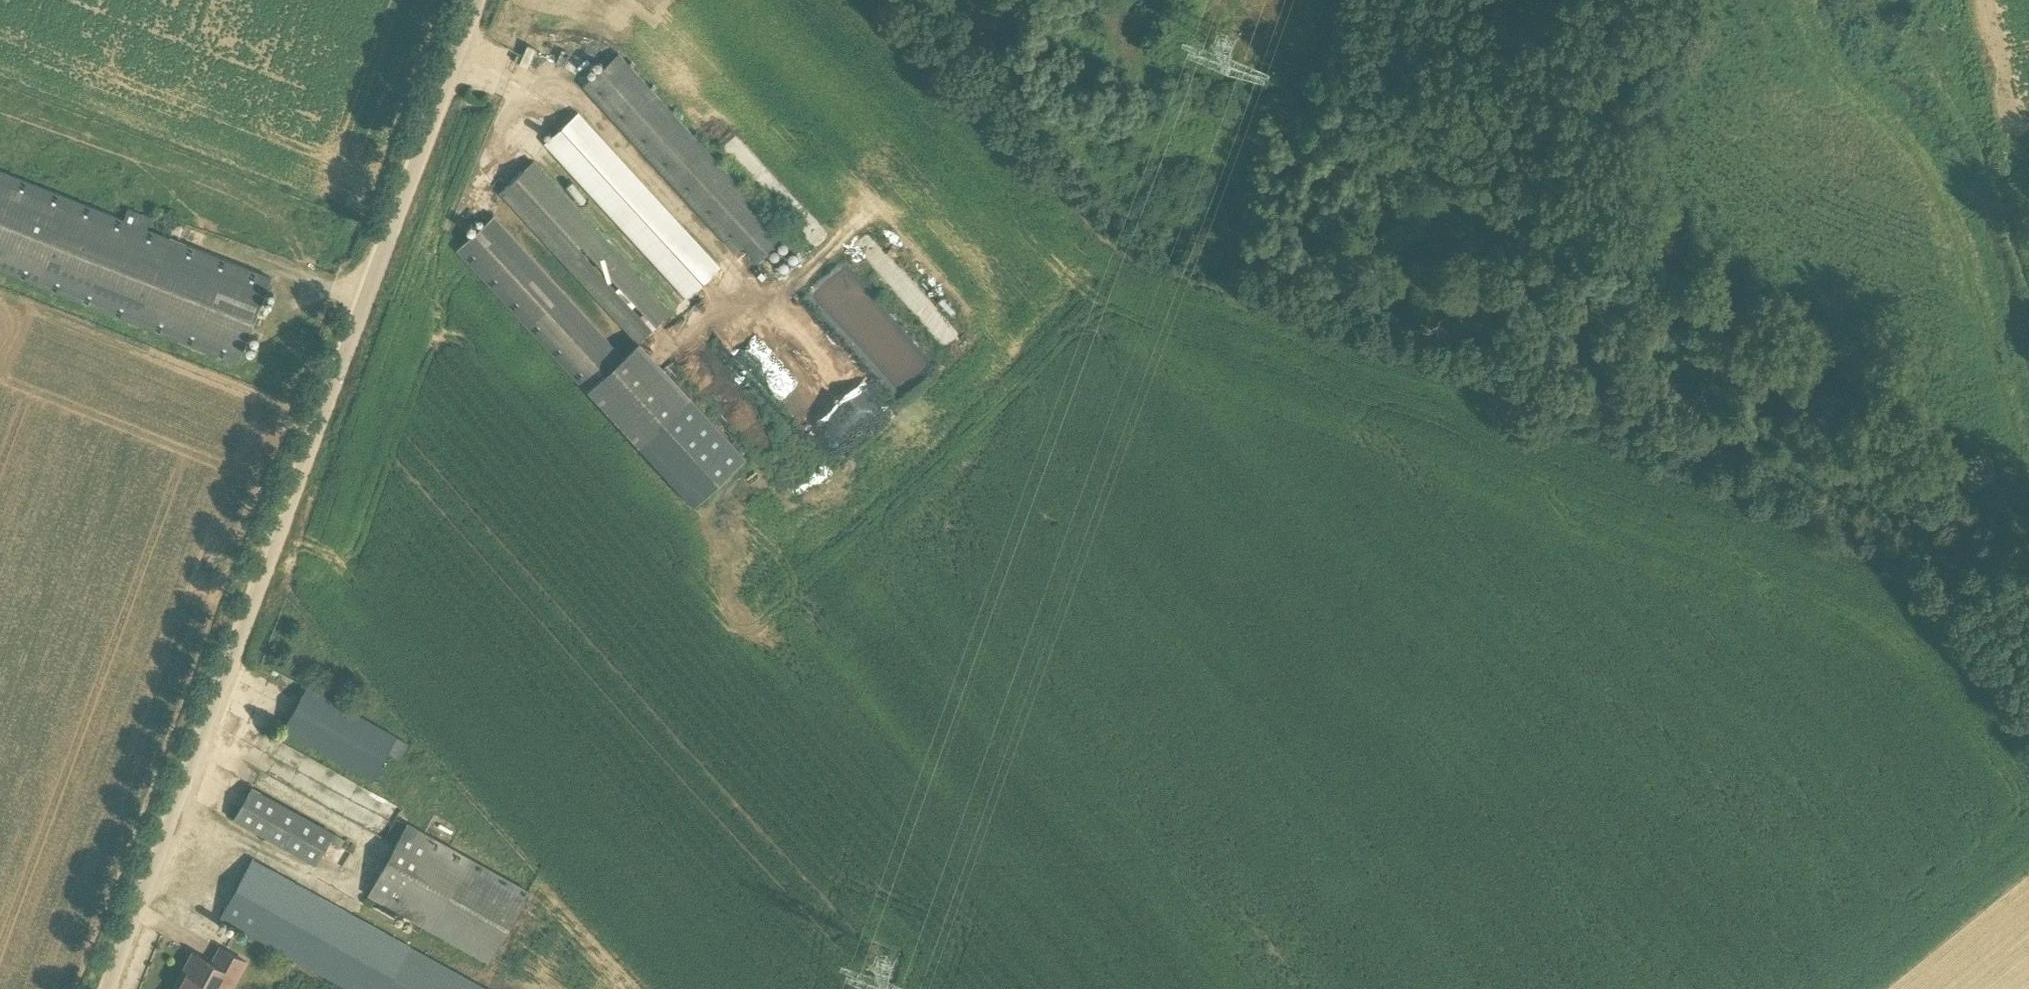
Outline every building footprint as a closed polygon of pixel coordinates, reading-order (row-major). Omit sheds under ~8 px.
[(756,262),(787,234),(621,54),(584,87),(736,254),(742,248),(756,262)] [(545,143),(687,299),(723,267),(581,112),(545,143)] [(640,341),(653,329),(675,309),(537,158),(501,189),(640,341)] [(249,356),(279,272),(152,227),(154,220),(0,165),(0,267),(249,356)] [(458,251),(638,447),(693,508),(747,458),(640,341),(621,359),(492,220),(458,251)] [(805,290),(897,398),(937,364),(845,256),(805,290)] [(820,440),(839,461),(889,416),(870,395),(820,440)] [(375,780),(398,738),(308,687),(285,729),(375,780)] [(367,791),(305,767),(303,773),(317,779),(310,797),(358,815),(367,791)] [(234,819),(317,864),(336,829),(253,784),(234,819)] [(489,962),(529,890),(409,822),(368,896),(489,962)] [(221,919),(349,988),(491,988),(253,859),(221,919)] [(244,962),(223,951),(213,968),(195,958),(183,980),(179,978),(174,988),(229,988),(244,962)]
